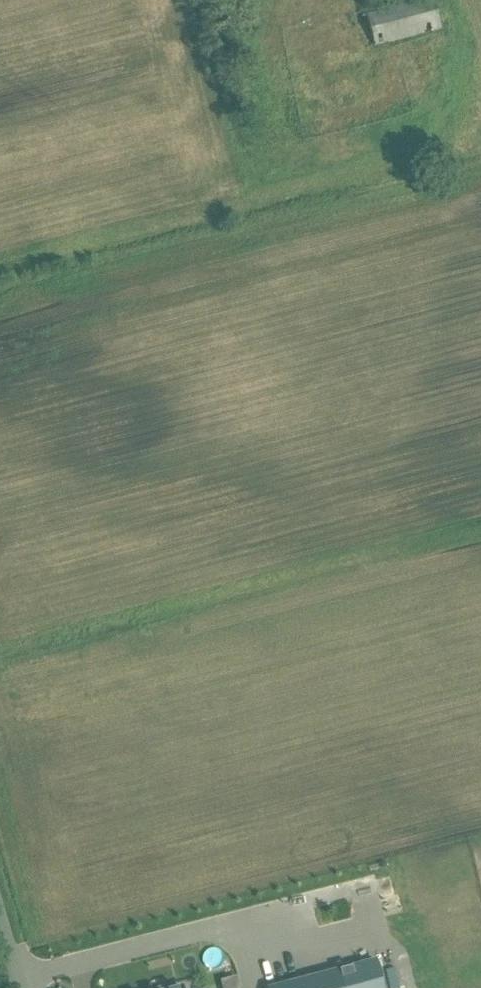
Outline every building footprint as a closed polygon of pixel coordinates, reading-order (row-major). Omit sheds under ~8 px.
[(300,9),(334,0),(297,0),(300,9)] [(435,19),(431,0),(367,0),(300,13),(309,58),(373,45),(370,31),(435,19)] [(274,987),(382,987),(375,962),(340,971),(274,987)]
